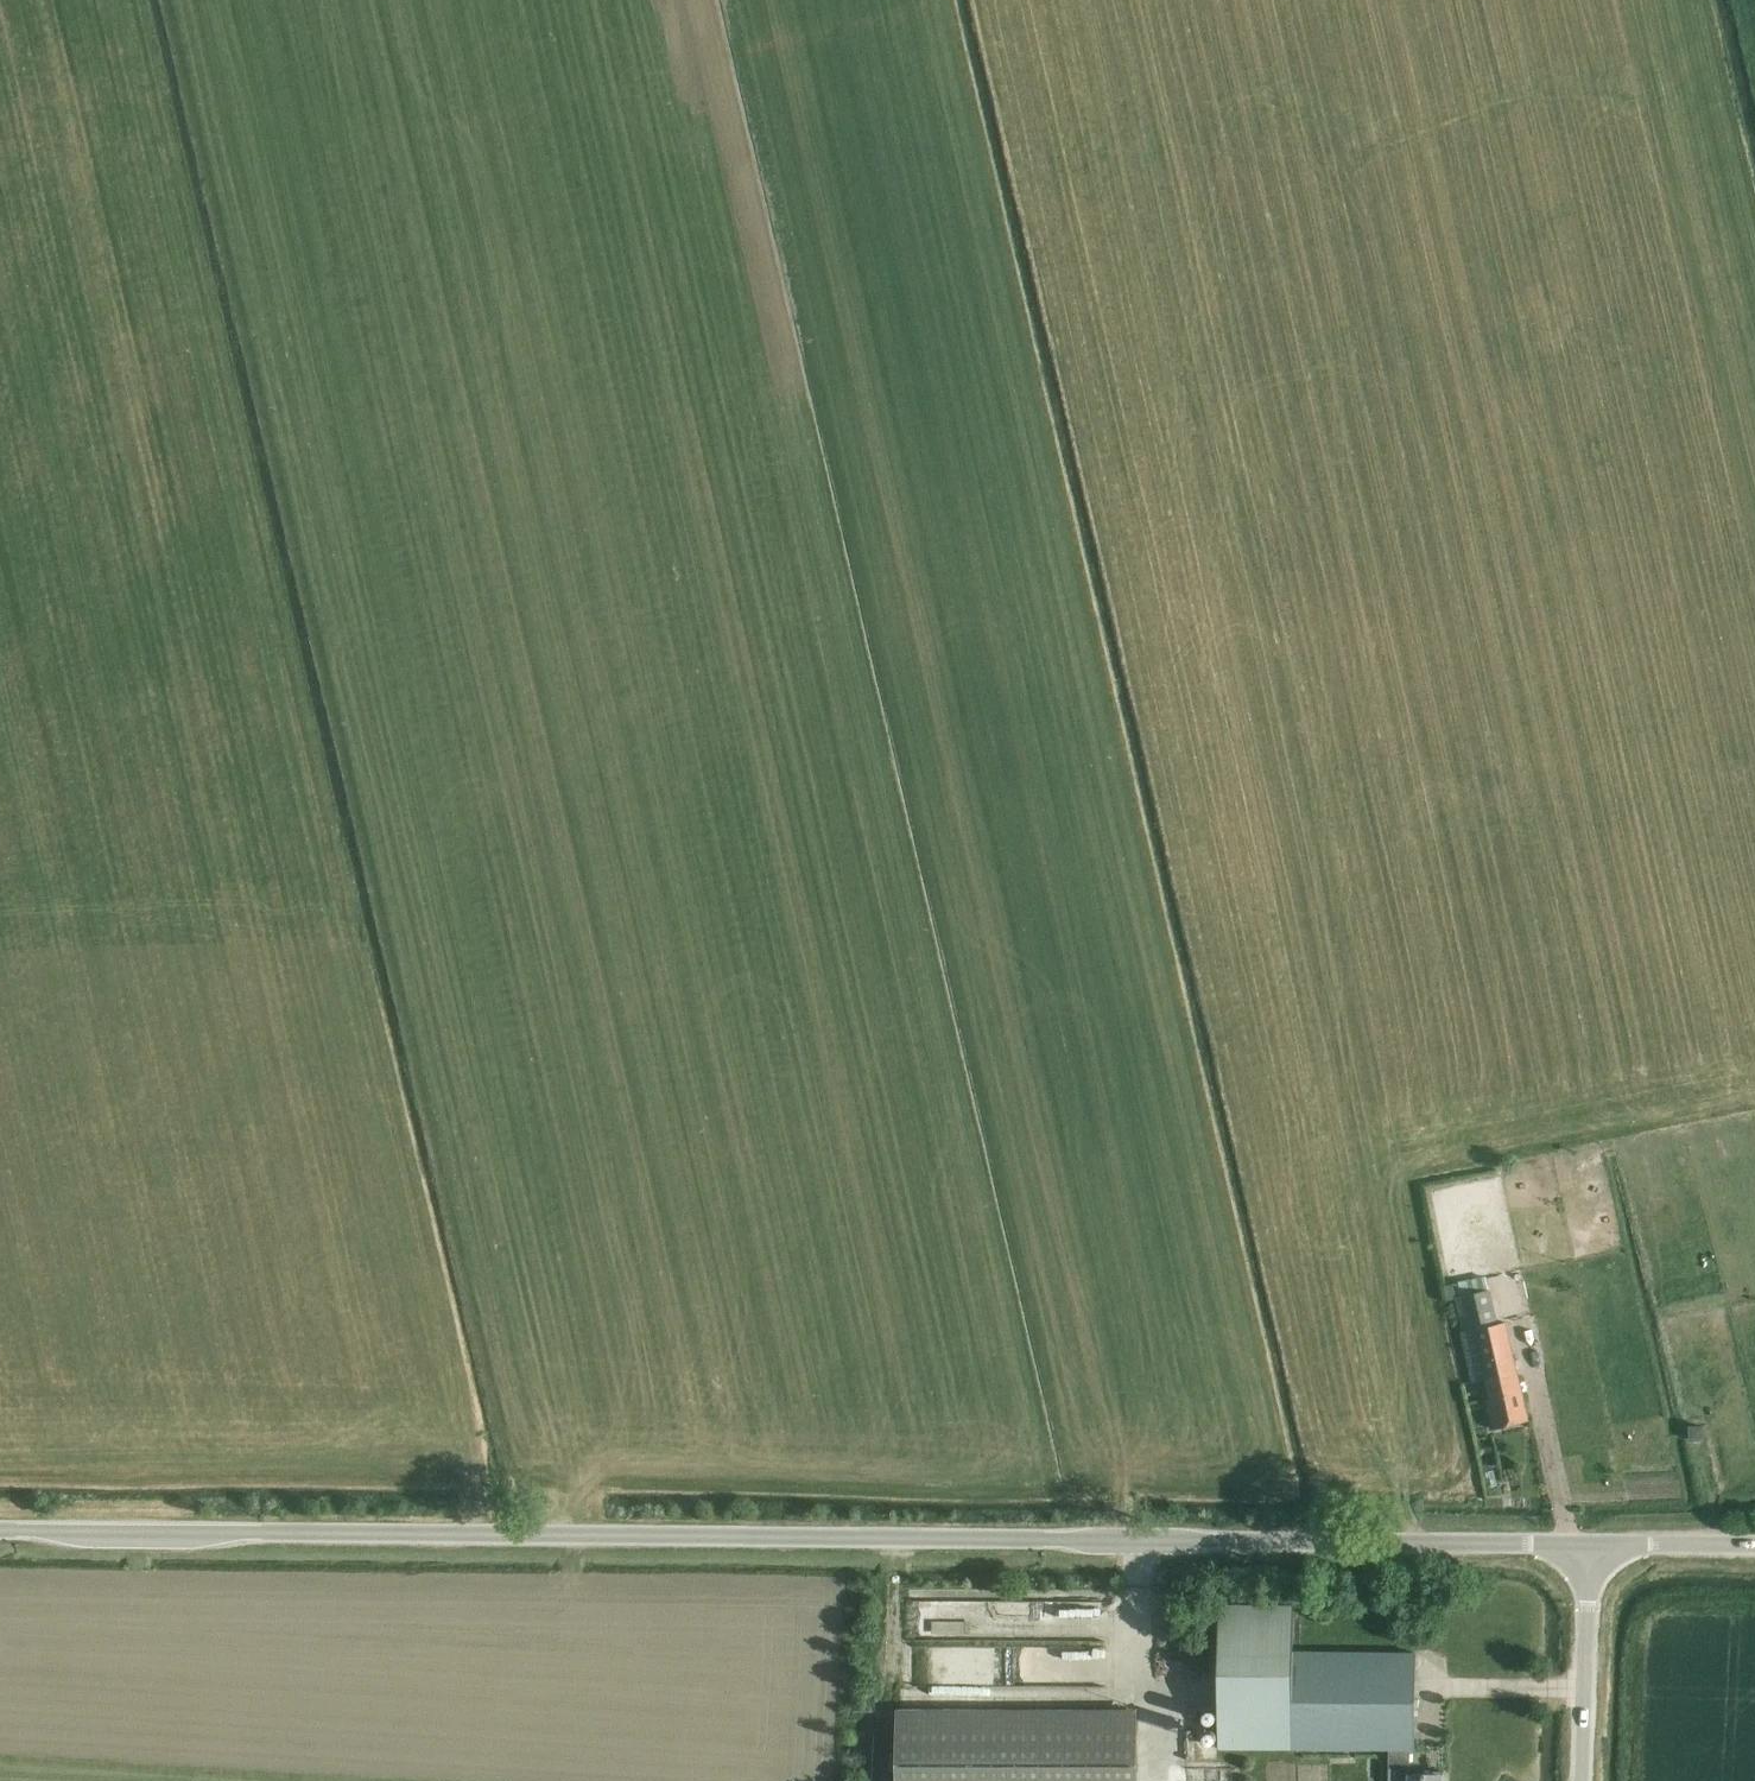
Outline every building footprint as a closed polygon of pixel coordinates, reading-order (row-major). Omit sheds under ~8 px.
[(1455,1298),(1469,1358),(1475,1381),(1485,1379),(1490,1399),(1486,1400),(1493,1429),(1530,1420),(1507,1323),(1499,1325),(1491,1289),(1455,1298)] [(1703,1426),(1690,1426),(1690,1440),(1704,1440),(1703,1426)] [(1440,1773),(1410,1773),(1410,1750),(1413,1750),(1414,1652),(1293,1651),(1292,1748),(1388,1749),(1388,1780),(1440,1780),(1440,1773)] [(1137,1708),(897,1707),(897,1780),(1137,1780),(1137,1708)]
